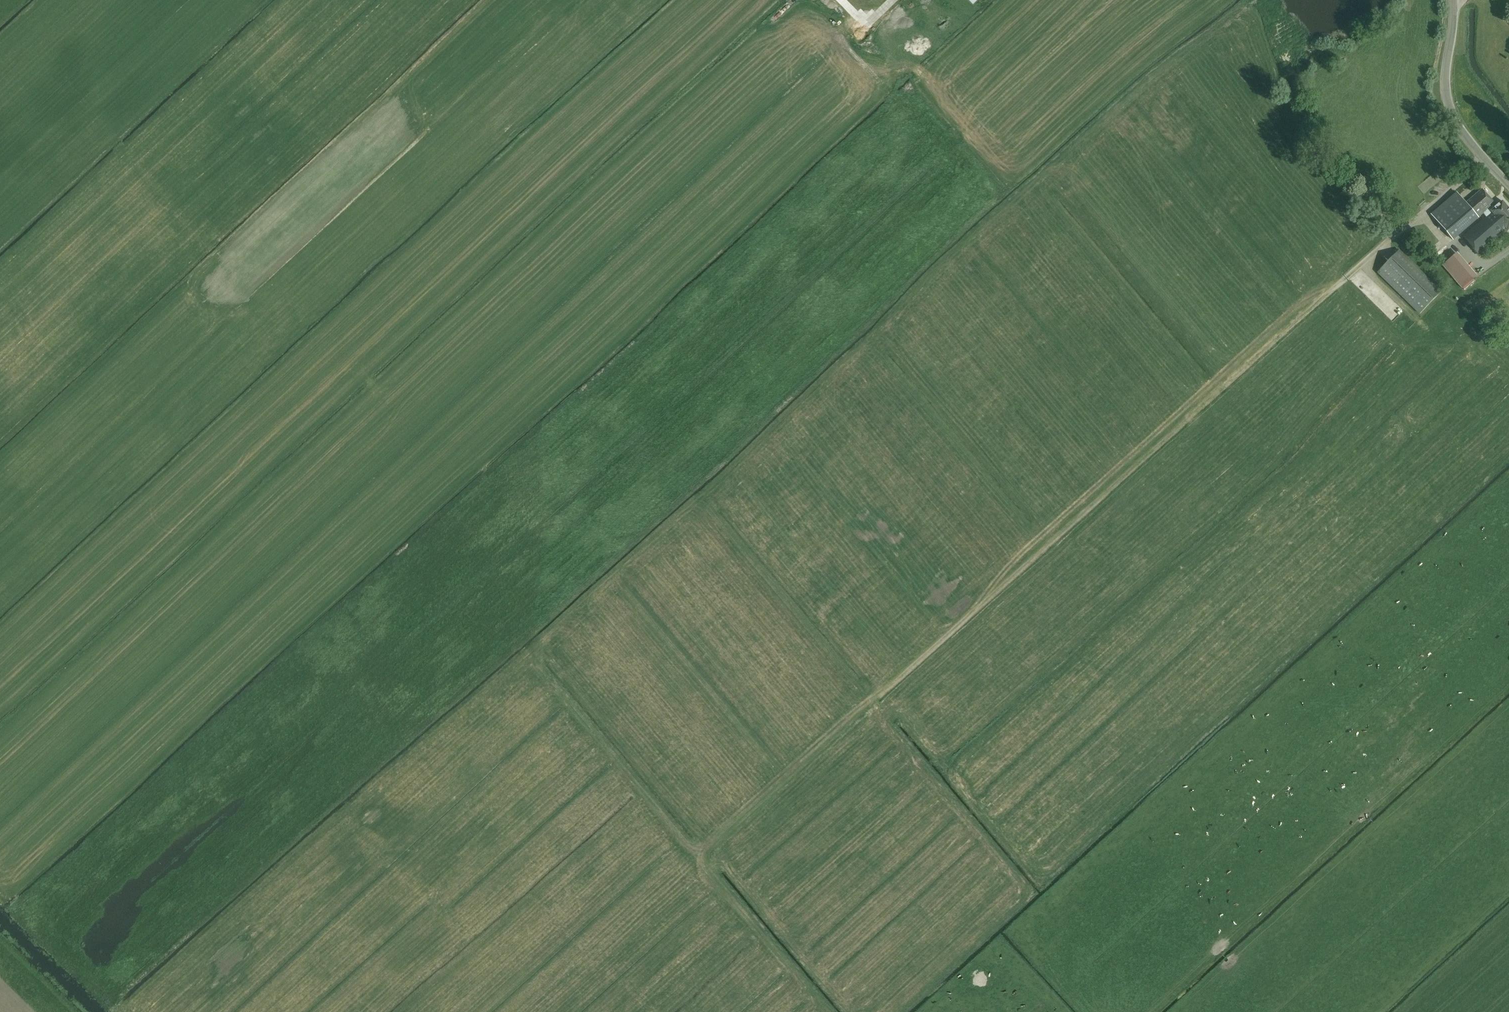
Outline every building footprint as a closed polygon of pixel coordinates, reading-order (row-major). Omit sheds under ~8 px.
[(1371,177),(1358,189),(1368,199),(1375,193),(1375,192),(1380,186),(1371,177)] [(1496,207),(1482,190),(1466,204),(1456,193),(1431,215),(1453,240),(1478,218),(1486,211),(1489,215),(1463,237),(1479,255),(1503,234),(1497,227),(1501,223),(1491,211),(1496,207)] [(1496,207),(1491,211),(1501,223),(1497,227),(1503,234),(1505,233),(1506,233),(1508,230),(1508,209),(1502,202),(1496,207)] [(1441,292),(1399,250),(1378,272),(1420,314),(1441,292)] [(1462,289),(1477,276),(1457,253),(1443,265),(1462,289)]
